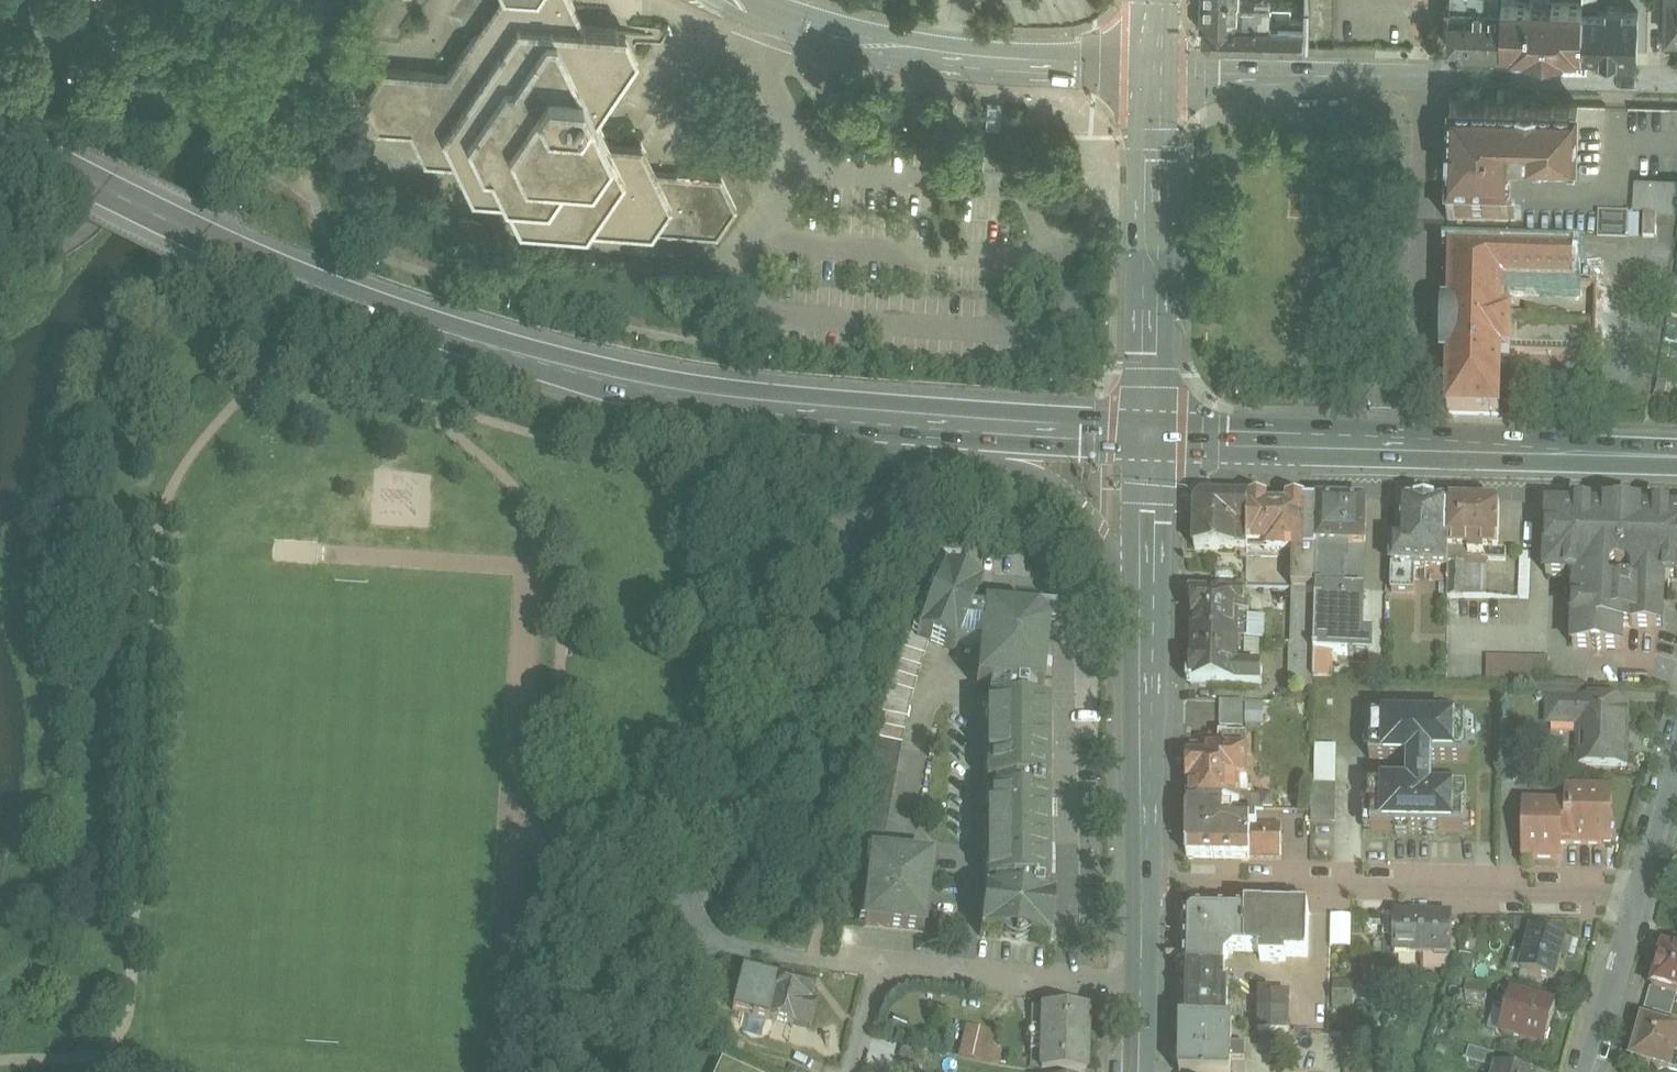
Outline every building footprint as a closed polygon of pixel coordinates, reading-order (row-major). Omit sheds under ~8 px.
[(447,71),(381,66),(362,96),(377,128),(409,130),(424,160),(457,162),(471,192),(504,194),(519,224),(718,239),(738,210),(723,178),(657,173),(643,143),(610,141),(596,114),(638,52),(626,27),(585,24),(574,0),(496,0),(447,71)] [(1205,22),(1241,23),(1242,6),(1242,0),(1206,0),(1205,22)] [(1259,1),(1259,6),(1259,23),(1261,23),(1270,23),(1273,6),(1273,0),(1261,0),(1259,1)] [(1454,3),(1452,3),(1450,49),(1471,50),(1471,49),(1502,49),(1503,11),(1482,10),(1482,3),(1474,3),(1474,4),(1469,4),(1469,0),(1454,0),(1454,3)] [(1532,2),(1503,1),(1503,11),(1502,49),(1510,50),(1581,52),(1583,52),(1584,10),(1584,3),(1550,2),(1550,0),(1532,0),(1532,2)] [(1584,3),(1584,10),(1600,10),(1600,0),(1584,0),(1584,3)] [(1661,26),(1667,26),(1667,37),(1676,37),(1676,0),(1661,0),(1661,26)] [(1259,6),(1242,6),(1241,23),(1259,23),(1259,6)] [(1600,10),(1584,10),(1583,52),(1603,53),(1618,53),(1639,54),(1640,11),(1625,11),(1626,6),(1609,6),(1609,10),(1600,10)] [(1306,18),(1292,17),(1292,23),(1294,23),(1293,45),(1305,45),(1306,18)] [(1241,23),(1205,22),(1204,34),(1211,42),(1261,44),(1261,23),(1259,23),(1241,23)] [(1270,23),(1261,23),(1261,44),(1293,45),(1294,23),(1292,23),(1270,23)] [(1580,105),(1451,101),(1448,221),(1517,222),(1518,208),(1512,208),(1513,166),(1519,166),(1519,159),(1578,161),(1580,105)] [(1636,177),(1634,211),(1645,211),(1658,212),(1676,212),(1676,179),(1636,177)] [(1658,212),(1645,211),(1644,237),(1657,238),(1658,212)] [(1630,213),(1601,212),(1599,239),(1629,240),(1630,213)] [(1509,256),(1453,255),(1452,310),(1446,309),(1444,358),(1451,358),(1449,413),(1500,414),(1502,353),(1511,353),(1512,318),(1503,318),(1503,285),(1575,288),(1576,258),(1527,257),(1527,251),(1509,250),(1509,256)] [(1250,500),(1204,499),(1198,506),(1198,551),(1248,552),(1250,500)] [(1318,502),(1250,500),(1248,552),(1318,553),(1318,547),(1317,547),(1318,502)] [(1369,503),(1318,502),(1317,547),(1318,547),(1348,547),(1347,553),(1355,553),(1355,548),(1367,548),(1369,503)] [(1451,507),(1404,506),(1403,543),(1394,543),(1393,590),(1415,591),(1415,568),(1450,569),(1450,550),(1451,507)] [(1488,506),(1464,506),(1464,507),(1451,507),(1450,550),(1467,551),(1472,551),(1472,557),(1486,558),(1487,558),(1487,551),(1501,551),(1502,507),(1488,508),(1488,506)] [(1614,509),(1611,512),(1591,512),(1590,510),(1582,509),(1580,511),(1550,510),(1547,576),(1566,577),(1569,572),(1577,577),(1575,607),(1574,607),(1574,609),(1575,609),(1574,648),(1594,648),(1598,653),(1603,648),(1623,649),(1624,625),(1632,625),(1632,627),(1658,628),(1659,610),(1663,610),(1664,580),(1669,580),(1676,576),(1676,515),(1670,514),(1668,513),(1660,512),(1659,514),(1639,513),(1636,510),(1614,509)] [(1348,547),(1318,547),(1317,590),(1316,644),(1315,681),(1334,682),(1335,655),(1351,655),(1351,656),(1355,657),(1355,655),(1370,655),(1370,630),(1364,630),(1364,589),(1367,548),(1355,548),(1355,553),(1347,553),(1348,547)] [(1467,551),(1450,550),(1450,569),(1449,599),(1465,599),(1467,564),(1467,551)] [(1508,551),(1501,551),(1487,551),(1487,558),(1486,558),(1486,559),(1491,561),(1508,562),(1508,551)] [(983,587),(944,572),(918,637),(957,653),(959,647),(973,613),(983,587)] [(1317,590),(1297,589),(1296,644),(1316,644),(1317,590)] [(1247,597),(1196,594),(1193,641),(1238,642),(1239,618),(1249,618),(1250,607),(1246,607),(1247,597)] [(1037,617),(984,612),(984,614),(973,613),(959,647),(980,649),(976,689),(991,690),(989,706),(986,706),(986,746),(1050,746),(1050,706),(1035,706),(1036,694),(1043,695),(1049,632),(1037,617)] [(877,614),(868,614),(868,621),(873,628),(874,643),(869,650),(869,655),(878,655),(877,614)] [(1238,642),(1193,641),(1193,686),(1263,688),(1264,668),(1238,668),(1238,642)] [(1296,644),(1292,644),(1291,689),(1315,689),(1315,681),(1316,644),(1296,644)] [(1551,658),(1488,656),(1488,681),(1550,682),(1551,658)] [(1246,702),(1221,700),(1220,726),(1245,727),(1246,702)] [(1629,703),(1552,700),(1551,723),(1581,724),(1580,762),(1627,764),(1629,703)] [(1267,724),(1266,703),(1247,704),(1248,725),(1267,724)] [(1467,722),(1374,720),(1373,744),(1371,744),(1370,762),(1412,763),(1411,791),(1370,790),(1369,809),(1373,809),(1372,832),(1465,834),(1465,810),(1468,810),(1469,792),(1432,792),(1433,763),(1469,764),(1470,746),(1466,745),(1467,722)] [(1219,737),(1218,747),(1193,747),(1193,760),(1191,760),(1190,786),(1192,786),(1191,808),(1226,809),(1246,809),(1246,795),(1239,795),(1239,784),(1246,784),(1247,737),(1219,737)] [(903,745),(877,740),(875,752),(900,758),(903,745)] [(1050,746),(986,746),(987,786),(994,786),(1046,786),(1050,786),(1050,746)] [(900,758),(875,752),(872,765),(898,771),(900,758)] [(898,771),(872,765),(869,778),(895,783),(898,771)] [(895,783),(869,779),(867,792),(893,796),(895,783)] [(1337,784),(1312,784),(1312,824),(1336,824),(1337,784)] [(1046,786),(994,786),(994,797),(1046,796),(1046,786)] [(893,796),(867,792),(865,804),(891,809),(893,796)] [(1568,807),(1526,807),(1525,840),(1531,840),(1530,860),(1562,860),(1562,845),(1606,846),(1607,818),(1612,818),(1612,794),(1569,793),(1568,807)] [(820,795),(796,907),(820,912),(844,800),(820,795)] [(994,797),(987,797),(987,846),(1050,845),(1050,797),(1046,796),(994,797)] [(1273,796),(1261,796),(1261,806),(1273,807),(1273,796)] [(891,809),(865,804),(863,817),(889,822),(891,809)] [(1259,819),(1226,818),(1226,809),(1191,808),(1189,808),(1188,857),(1252,859),(1283,860),(1283,828),(1259,827),(1259,819)] [(889,822),(863,817),(860,830),(886,835),(889,822)] [(886,835),(860,830),(858,843),(884,847),(886,835)] [(1050,845),(987,846),(987,885),(994,886),(1047,886),(1051,885),(1050,845)] [(932,861),(873,855),(865,925),(924,931),(932,861)] [(1047,886),(994,886),(993,893),(1046,899),(1047,886)] [(993,893),(985,892),(981,937),(1051,944),(1051,899),(993,893)] [(1248,912),(1209,911),(1209,910),(1195,910),(1186,915),(1186,928),(1187,928),(1186,971),(1224,972),(1225,960),(1227,960),(1235,951),(1248,951),(1249,911),(1248,911),(1248,912)] [(1295,914),(1264,913),(1264,912),(1249,911),(1248,951),(1262,951),(1262,960),(1287,960),(1287,956),(1309,956),(1310,913),(1295,913),(1295,914)] [(1424,916),(1396,915),(1395,936),(1395,954),(1397,954),(1423,954),(1424,916)] [(1454,917),(1424,916),(1423,954),(1453,954),(1454,917)] [(1568,942),(1533,931),(1519,972),(1554,983),(1564,954),(1571,956),(1575,945),(1567,942),(1568,942)] [(1395,936),(1385,936),(1384,965),(1397,965),(1397,954),(1395,954),(1395,936)] [(1665,949),(1659,967),(1653,971),(1650,984),(1654,989),(1654,990),(1676,997),(1676,952),(1665,949)] [(1477,956),(1462,954),(1458,977),(1469,979),(1473,980),(1477,956)] [(1224,972),(1186,971),(1184,1023),(1233,1024),(1233,1021),(1229,1021),(1229,989),(1225,989),(1224,972)] [(781,985),(743,975),(734,1012),(756,1018),(762,994),(777,998),(781,985)] [(1473,980),(1469,979),(1467,991),(1489,995),(1491,983),(1473,980)] [(815,989),(782,981),(781,985),(777,998),(762,994),(756,1018),(811,1033),(817,1009),(810,1007),(815,989)] [(1350,983),(1335,982),(1335,1009),(1350,1009),(1350,983)] [(1654,990),(1649,1011),(1676,1019),(1676,1005),(1675,1004),(1676,998),(1676,997),(1654,990)] [(1274,994),(1259,993),(1258,1030),(1275,1030),(1274,994)] [(1291,994),(1274,994),(1275,1030),(1289,1031),(1291,994)] [(1553,1010),(1511,997),(1510,998),(1500,994),(1496,1008),(1506,1011),(1498,1035),(1540,1048),(1553,1010)] [(1043,1010),(1043,1031),(1032,1030),(1031,1052),(1043,1052),(1043,1071),(1083,1071),(1085,1011),(1043,1010)] [(1184,1023),(1183,1071),(1231,1071),(1233,1024),(1184,1023)] [(1646,1023),(1640,1042),(1636,1040),(1632,1055),(1636,1056),(1635,1061),(1656,1067),(1660,1071),(1661,1071),(1667,1070),(1674,1071),(1676,1071),(1676,1032),(1646,1023)] [(991,1032),(967,1027),(960,1059),(984,1064),(987,1050),(991,1032)] [(1496,1055),(1471,1048),(1467,1061),(1492,1069),(1496,1055)] [(926,1055),(903,1049),(900,1061),(923,1067),(926,1055)] [(1001,1053),(987,1050),(984,1064),(998,1067),(1001,1053)] [(720,1061),(715,1071),(744,1071),(720,1061)]
